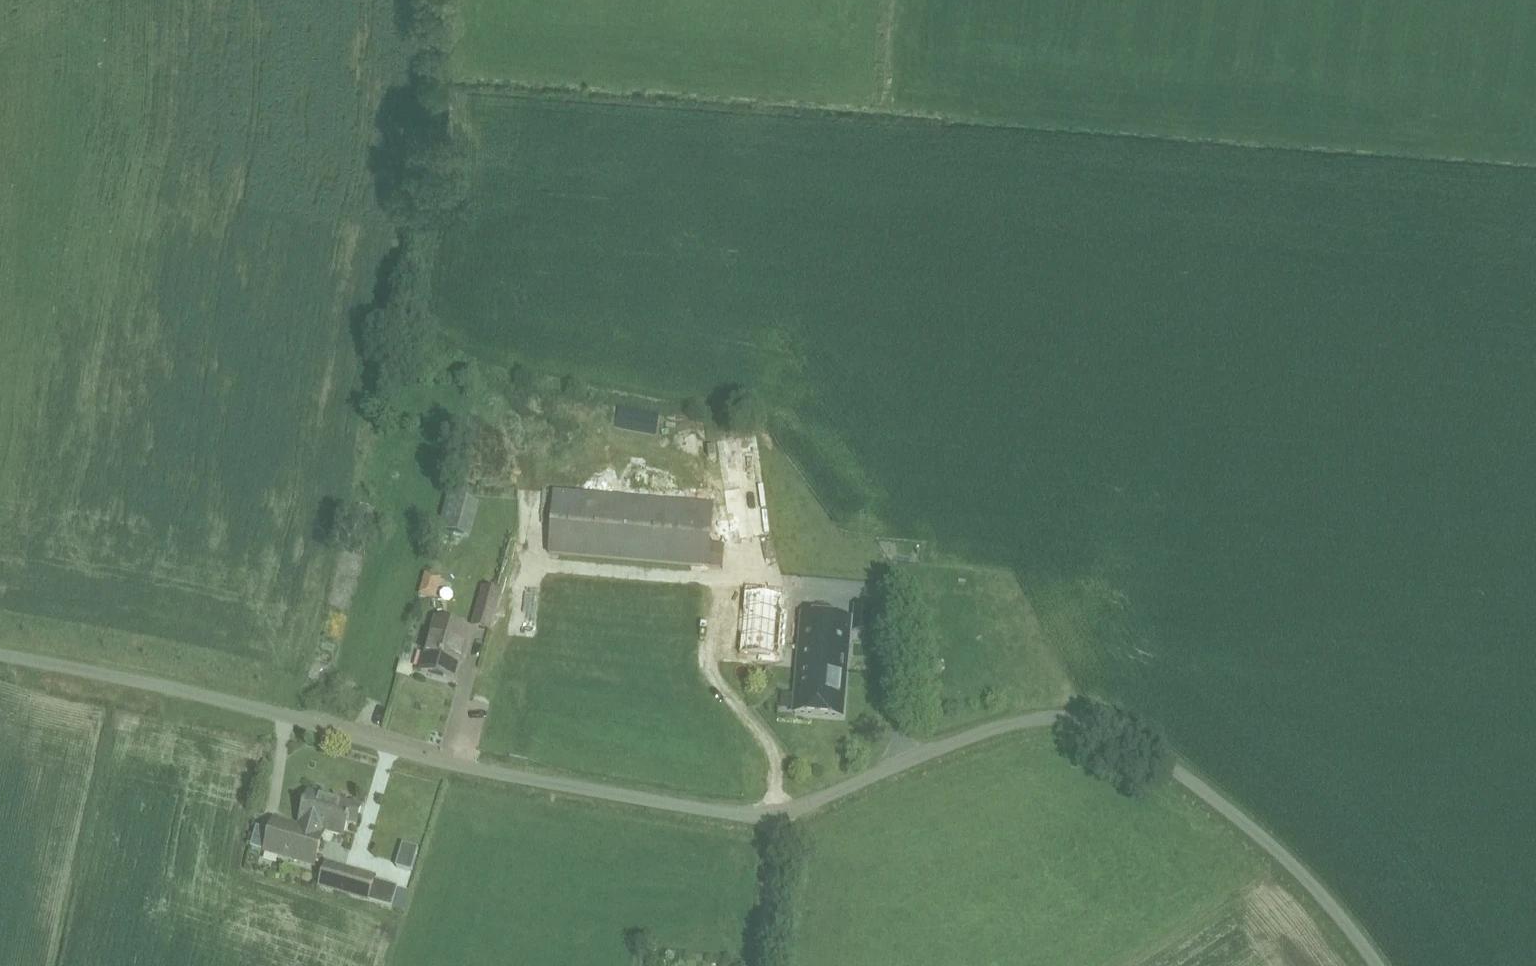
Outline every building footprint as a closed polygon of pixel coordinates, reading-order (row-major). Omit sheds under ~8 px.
[(784,449),(725,444),(715,563),(774,568),(784,449)] [(550,553),(709,566),(714,504),(555,491),(550,553)] [(447,496),(437,531),(470,540),(479,505),(447,496)] [(446,598),(448,578),(438,577),(436,597),(446,598)] [(491,632),(501,594),(484,589),(474,627),(491,632)] [(746,592),(741,653),(780,657),(785,595),(746,592)] [(841,716),(849,618),(802,614),(796,693),(794,693),(792,712),(841,716)] [(473,630),(437,620),(422,672),(453,680),(461,651),(467,652),(473,630)] [(362,806),(310,791),(301,823),(302,823),(301,828),(322,834),(323,829),(345,835),(350,821),(357,823),(362,806)] [(322,834),(301,828),(275,820),(266,851),(315,865),(322,843),(319,843),(322,834)] [(370,901),(377,877),(328,863),(321,886),(370,901)] [(384,884),(382,900),(400,902),(402,886),(384,884)]
